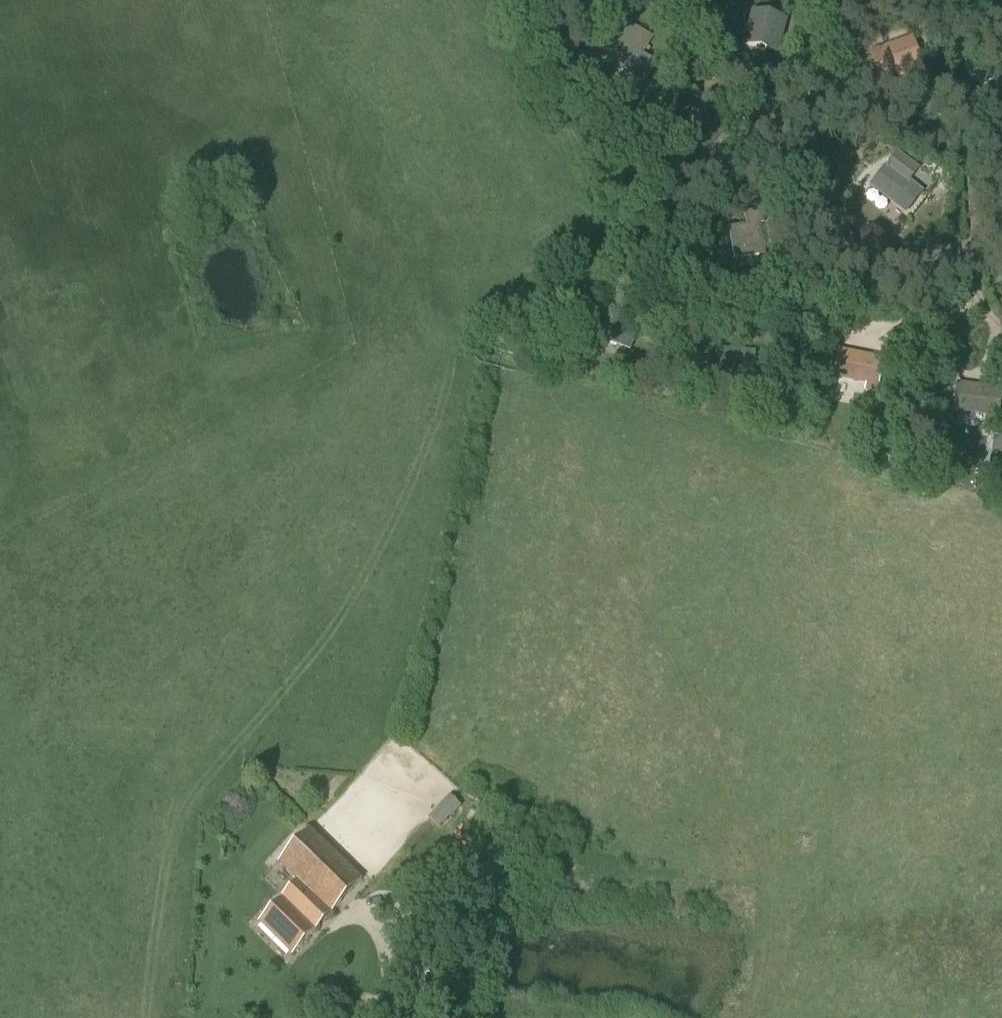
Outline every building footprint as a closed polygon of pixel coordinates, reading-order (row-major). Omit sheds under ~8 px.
[(751,12),(743,47),(779,56),(788,20),(751,12)] [(625,60),(638,67),(632,78),(645,85),(656,65),(643,57),(654,38),(626,22),(611,50),(626,58),(625,60)] [(869,52),(880,80),(922,66),(913,37),(869,52)] [(702,108),(680,133),(703,154),(726,130),(702,108)] [(870,185),(906,216),(924,192),(910,181),(921,168),(898,150),(887,163),(870,185)] [(729,230),(735,261),(767,256),(761,224),(729,230)] [(611,310),(599,341),(630,353),(641,322),(611,310)] [(721,383),(753,385),(755,352),(722,349),(721,383)] [(835,379),(879,388),(885,360),(838,350),(835,379)] [(985,429),(998,431),(999,418),(1001,398),(1001,388),(957,383),(953,412),(986,416),(985,429)] [(428,817),(439,827),(458,805),(448,796),(428,817)] [(330,914),(362,881),(310,831),(278,864),(296,881),(257,922),(291,955),(330,914)]
